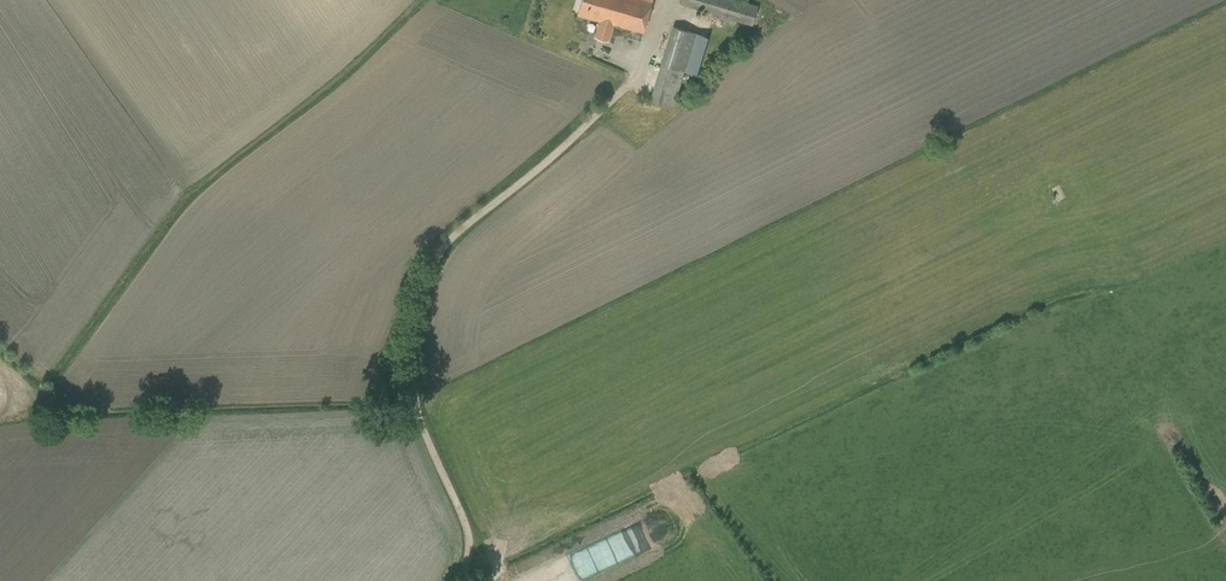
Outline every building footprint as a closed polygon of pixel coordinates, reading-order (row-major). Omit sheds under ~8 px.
[(578,14),(599,20),(594,37),(610,41),(614,24),(643,32),(652,0),(582,0),(578,14)] [(752,25),(758,5),(741,0),(681,0),(680,4),(752,25)] [(691,58),(698,33),(672,26),(650,99),(674,106),(685,71),(696,74),(700,60),(691,58)]
